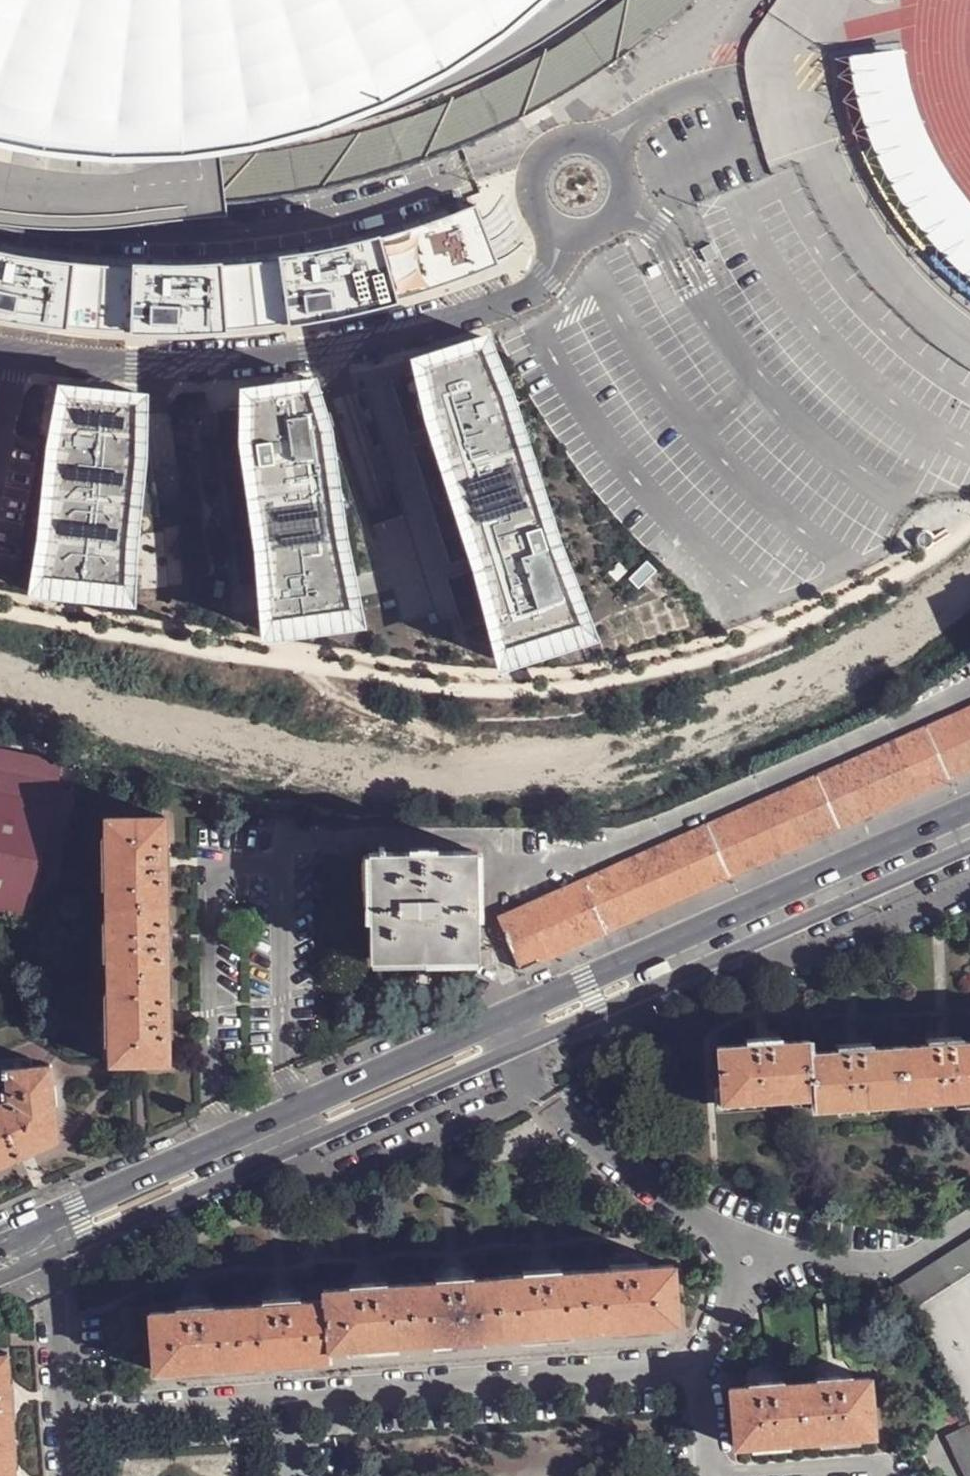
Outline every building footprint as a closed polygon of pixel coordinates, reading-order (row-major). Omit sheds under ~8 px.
[(51,163),(154,172),(259,159),(353,134),(438,97),(511,44),(561,0),(0,0),(0,152),(51,163)] [(605,16),(588,28),(533,63),(523,69),(491,85),(447,103),(381,126),(346,136),(294,147),(257,154),(208,158),(165,159),(108,158),(94,156),(53,150),(23,144),(0,138),(0,183),(64,196),(87,199),(128,203),(135,203),(198,203),(261,198),(266,198),(316,190),(366,179),(372,177),(425,160),(476,139),(483,136),(542,106),(600,73),(602,72),(654,37),(702,0),(625,0),(605,16)] [(904,43),(834,51),(841,89),(852,126),(863,154),(871,178),(881,196),(911,238),(926,258),(945,276),(969,297),(969,201),(968,199),(952,178),(940,158),(930,139),(922,120),(917,105),(911,83),(904,43)] [(480,194),(283,229),(151,243),(18,232),(0,228),(0,298),(66,311),(188,321),(403,289),(500,261),(480,194)] [(415,358),(425,419),(433,416),(496,616),(563,591),(500,391),(508,388),(481,336),(415,358)] [(150,372),(59,363),(43,434),(30,577),(135,586),(149,438),(150,372)] [(310,378),(241,390),(238,445),(246,444),(272,600),(343,589),(318,432),(329,433),(310,378)] [(343,589),(272,600),(275,618),(346,607),(343,589)] [(563,591),(496,616),(506,640),(573,617),(563,591)] [(607,931),(621,925),(969,770),(969,708),(584,880),(596,905),(607,931)] [(28,748),(27,756),(46,759),(47,752),(28,748)] [(72,755),(50,749),(47,760),(71,764),(72,755)] [(50,917),(51,908),(74,791),(79,767),(71,764),(47,760),(27,756),(0,751),(0,907),(50,917)] [(104,818),(107,907),(165,905),(164,861),(163,817),(104,818)] [(371,921),(372,956),(476,955),(476,918),(474,852),(436,853),(409,852),(369,854),(371,921)] [(498,918),(521,970),(607,931),(596,905),(584,880),(498,918)] [(107,907),(108,976),(167,974),(166,939),(165,905),(107,907)] [(111,1065),(169,1063),(168,1016),(167,974),(108,976),(111,1065)] [(803,1097),(799,1041),(785,1043),(772,1043),(772,1037),(763,1038),(756,1039),(757,1044),(719,1048),(723,1103),(803,1097)] [(952,1042),(951,1037),(944,1037),(937,1038),(937,1043),(925,1044),(893,1047),(896,1102),(969,1096),(969,1041),(952,1042)] [(896,1102),(893,1047),(875,1048),(863,1049),(863,1044),(856,1044),(848,1045),(848,1050),(813,1053),(811,1040),(799,1041),(803,1097),(811,1096),(813,1108),(896,1102)] [(31,1060),(0,1063),(0,1085),(7,1084),(6,1070),(31,1068),(31,1060)] [(50,1066),(31,1068),(6,1070),(7,1084),(9,1101),(1,1105),(0,1105),(0,1165),(26,1154),(57,1140),(50,1066)] [(913,1306),(915,1306),(969,1272),(969,1239),(910,1278),(899,1284),(913,1306)] [(678,1324),(674,1266),(632,1269),(596,1272),(600,1329),(678,1324)] [(600,1329),(596,1272),(544,1275),(506,1278),(511,1335),(600,1329)] [(511,1335),(506,1278),(455,1281),(416,1284),(419,1342),(511,1335)] [(419,1342),(416,1284),(368,1288),(326,1291),(330,1349),(419,1342)] [(330,1349),(326,1291),(322,1291),(322,1298),(281,1302),(236,1306),(240,1365),(330,1359),(330,1349)] [(240,1365),(236,1306),(196,1309),(150,1312),(155,1372),(240,1365)] [(14,1442),(12,1411),(12,1400),(11,1389),(8,1352),(0,1353),(0,1443),(14,1442)] [(875,1437),(871,1378),(844,1380),(836,1380),(827,1381),(814,1382),(818,1442),(875,1437)] [(818,1442),(814,1382),(776,1385),(765,1386),(756,1386),(731,1388),(735,1448),(818,1442)] [(962,1428),(969,1424),(969,1420),(969,1418),(959,1423),(962,1428)] [(968,1475),(969,1475),(969,1424),(962,1428),(947,1436),(968,1475)] [(0,1443),(0,1475),(17,1475),(17,1473),(14,1442),(0,1443)]
